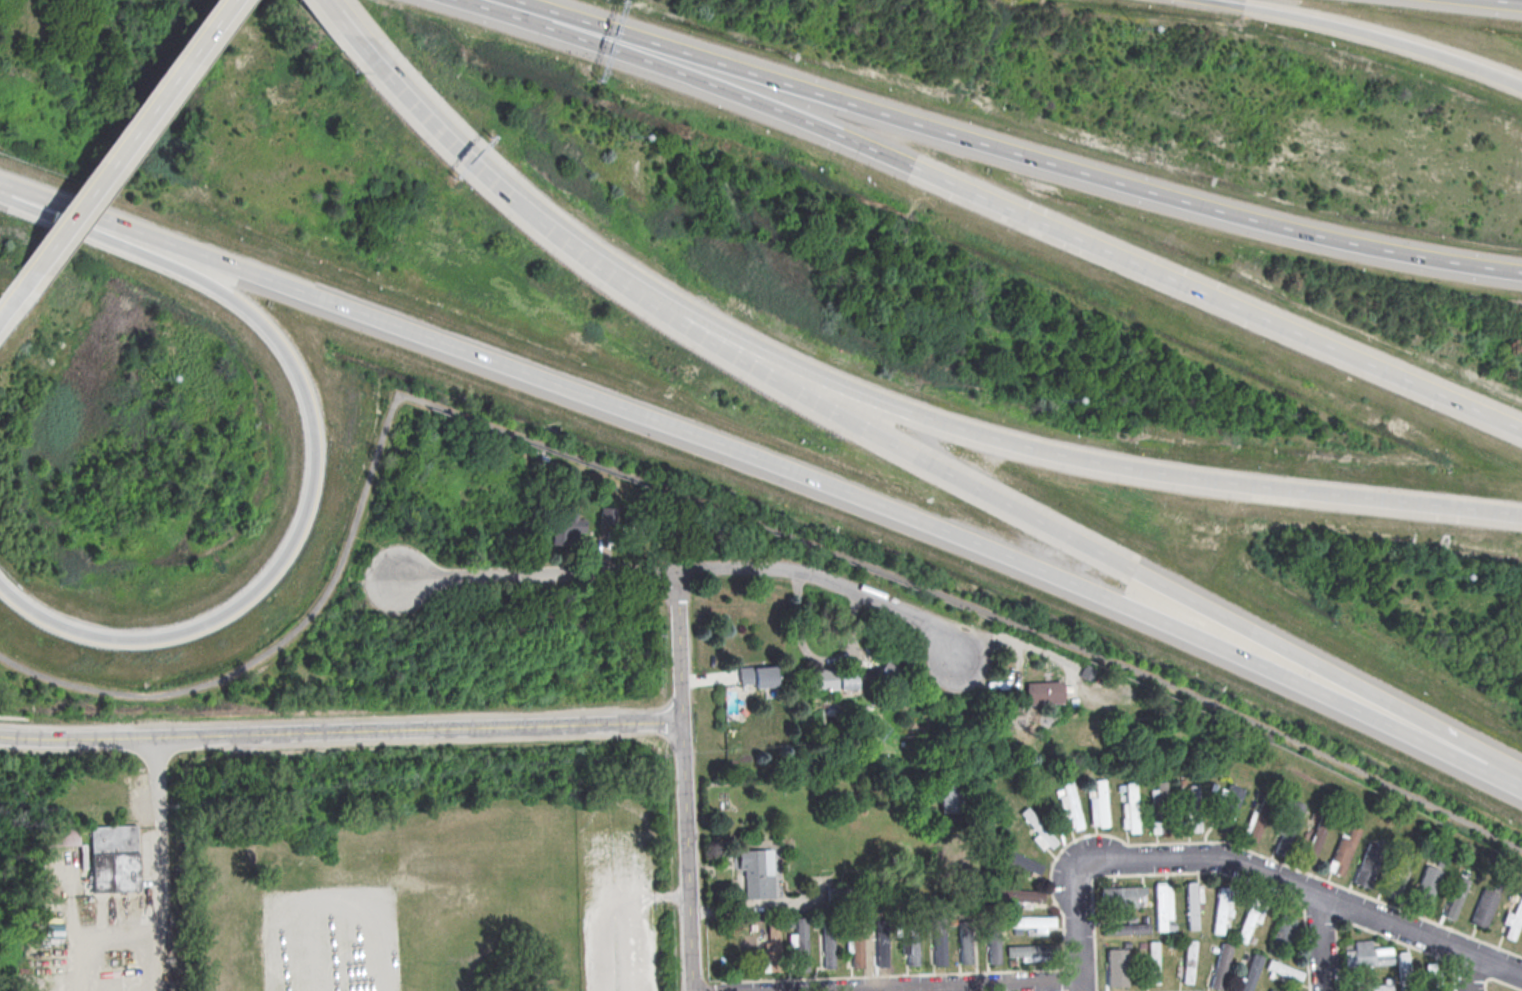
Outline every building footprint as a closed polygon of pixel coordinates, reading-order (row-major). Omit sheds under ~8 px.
[(600,524),(615,524),(616,506),(601,506),(600,524)] [(550,545),(571,546),(571,533),(585,533),(585,518),(577,518),(577,511),(567,510),(567,524),(551,523),(550,545)] [(885,662),(874,677),(893,690),(904,674),(885,662)] [(738,669),(740,687),(754,685),(755,691),(777,688),(775,667),(766,668),(765,666),(738,669)] [(809,671),(810,692),(857,690),(856,674),(840,675),(839,670),(809,671)] [(1061,681),(1024,681),(1025,704),(1062,703),(1061,681)] [(944,777),(945,812),(967,811),(966,776),(944,777)] [(1105,779),(1094,779),(1095,797),(1089,797),(1090,826),(1107,826),(1105,779)] [(1058,796),(1067,830),(1083,826),(1071,781),(1062,783),(1064,794),(1058,796)] [(1166,801),(1166,781),(1155,781),(1155,789),(1150,789),(1150,800),(1166,801)] [(1211,823),(1226,830),(1244,789),(1228,782),(1211,823)] [(1304,804),(1292,799),(1277,836),(1289,841),(1304,804)] [(1020,813),(1038,832),(1032,838),(1044,851),(1057,839),(1027,806),(1020,813)] [(1327,827),(1318,822),(1301,859),(1310,863),(1327,827)] [(138,891),(137,825),(91,826),(93,892),(138,891)] [(1359,828),(1350,825),(1345,836),(1339,834),(1326,870),(1342,876),(1359,828)] [(1030,873),(1030,871),(1039,874),(1044,864),(1005,848),(1000,860),(1030,873)] [(742,852),(742,870),(748,870),(749,899),(778,899),(777,851),(742,852)] [(1353,882),(1370,888),(1378,862),(1361,857),(1353,882)] [(1411,905),(1427,909),(1440,869),(1424,864),(1411,905)] [(1467,878),(1456,875),(1445,917),(1455,920),(1467,878)] [(1197,929),(1196,902),(1201,901),(1201,882),(1185,883),(1187,929),(1197,929)] [(1155,931),(1165,930),(1165,919),(1171,919),(1170,883),(1154,883),(1155,931)] [(1147,905),(1146,886),(1100,887),(1101,906),(1147,905)] [(1233,889),(1217,887),(1212,933),(1222,934),(1223,922),(1230,922),(1233,889)] [(1497,892),(1481,887),(1470,923),(1486,928),(1497,892)] [(1043,890),(992,889),(992,900),(1043,901),(1043,890)] [(1506,911),(1502,922),(1508,925),(1503,937),(1513,940),(1521,915),(1521,893),(1520,893),(1513,914),(1506,911)] [(1258,923),(1264,906),(1249,901),(1235,940),(1245,943),(1253,921),(1258,923)] [(946,965),(944,914),(934,915),(935,965),(946,965)] [(1272,938),(1289,944),(1297,919),(1280,914),(1272,938)] [(1054,916),(1007,917),(1007,927),(1034,927),(1034,932),(1045,931),(1045,927),(1054,926),(1054,916)] [(796,945),(797,972),(808,971),(806,917),(795,917),(795,933),(788,933),(788,945),(796,945)] [(961,964),(973,963),(971,920),(959,920),(961,964)] [(852,967),(863,967),(862,923),(851,923),(852,940),(846,941),(846,952),(852,952),(852,967)] [(1102,934),(1148,933),(1147,923),(1101,924),(1102,934)] [(989,964),(1000,963),(999,925),(988,925),(989,964)] [(877,966),(887,966),(886,930),(877,930),(877,966)] [(823,933),(824,968),(834,968),(833,933),(823,933)] [(901,936),(902,953),(907,953),(908,965),(919,965),(918,935),(901,936)] [(1192,983),(1194,940),(1184,940),(1182,983),(1192,983)] [(1343,950),(1344,966),(1392,964),(1391,947),(1371,948),(1370,940),(1353,940),(1353,949),(1343,950)] [(1157,941),(1147,941),(1148,984),(1158,983),(1157,941)] [(1219,990),(1232,945),(1221,942),(1208,988),(1219,990)] [(1007,945),(1008,957),(1021,956),(1021,960),(1043,960),(1042,945),(1007,945)] [(1106,948),(1107,986),(1126,986),(1126,948),(1106,948)] [(1251,952),(1238,990),(1250,990),(1261,956),(1251,952)] [(1265,970),(1300,980),(1303,970),(1268,960),(1265,970)]
